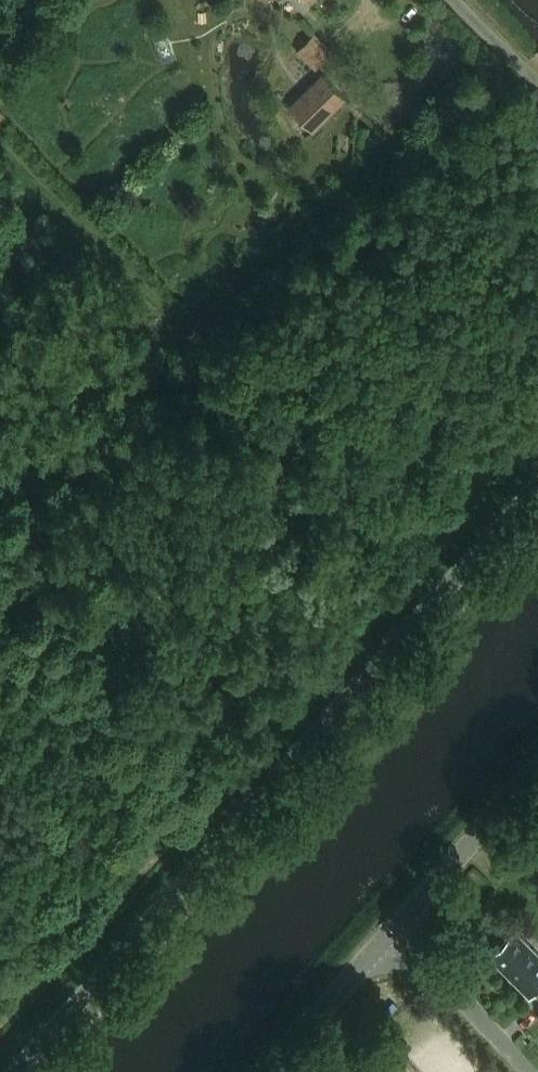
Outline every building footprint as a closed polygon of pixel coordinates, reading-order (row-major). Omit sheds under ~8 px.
[(333,52),(315,34),(297,52),(316,70),(333,52)] [(321,72),(289,105),(314,129),(346,97),(321,72)] [(489,954),(530,995),(537,987),(537,952),(515,929),(489,954)]
